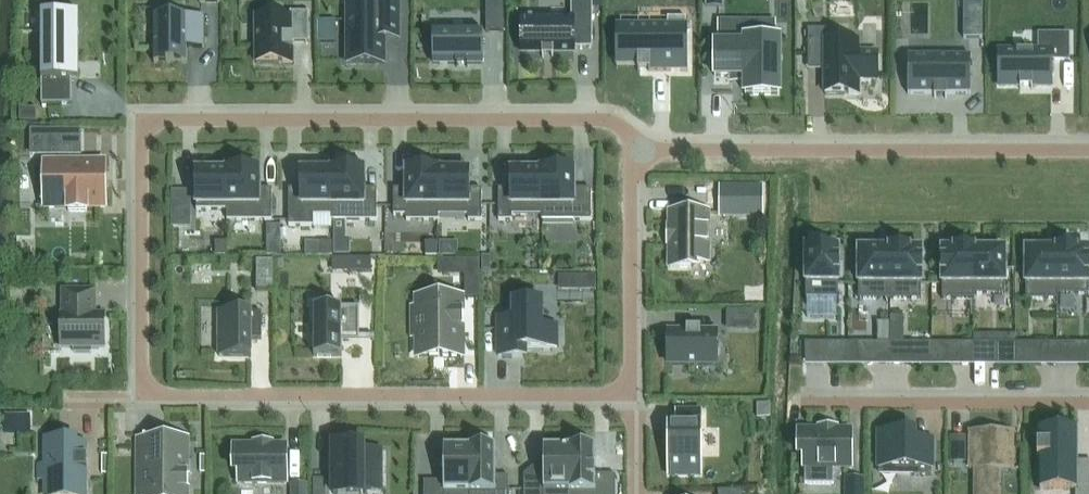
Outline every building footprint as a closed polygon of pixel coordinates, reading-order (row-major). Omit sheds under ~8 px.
[(347,64),(385,64),(385,39),(400,39),(400,0),(370,0),(370,4),(347,4),(347,64)] [(504,32),(504,0),(486,0),(486,32),(504,32)] [(573,39),(589,39),(589,45),(591,45),(591,0),(572,0),(572,20),(522,20),(522,54),(573,54),(573,39)] [(964,39),(983,39),(983,0),(964,0),(964,39)] [(256,17),(256,64),(291,64),(291,43),(309,43),(309,13),(291,13),(291,17),(256,17)] [(79,14),(56,14),(50,14),(41,14),(41,32),(41,35),(41,105),(72,105),(72,80),(79,80),(79,37),(79,14)] [(154,16),(154,64),(187,64),(187,48),(204,48),(204,16),(154,16)] [(638,68),(686,68),(686,19),(667,19),(667,29),(617,29),(617,64),(638,64),(638,68)] [(318,21),(318,43),(336,43),(336,21),(318,21)] [(745,95),(778,95),(778,40),(774,40),(774,24),(750,24),(750,40),(745,40),(745,46),(715,46),(715,77),(745,77),(745,95)] [(825,56),(825,71),(825,95),(858,95),(858,80),(877,80),(877,54),(858,54),(858,41),(827,41),(827,30),(808,30),(808,56),(825,56)] [(434,31),(434,64),(482,64),(482,31),(434,31)] [(999,53),(999,86),(1020,86),(1020,90),(1021,90),(1021,86),(1031,86),(1031,90),(1033,90),(1033,86),(1051,86),(1051,61),(1068,61),(1068,35),(1039,35),(1039,53),(999,53)] [(947,95),(970,95),(970,57),(908,57),(908,95),(934,95),(934,99),(936,99),(936,95),(945,95),(945,99),(947,99),(947,95)] [(36,123),(36,109),(20,109),(19,122),(36,123)] [(40,150),(39,129),(18,130),(19,151),(40,150)] [(59,157),(60,157),(60,131),(47,131),(47,153),(59,153),(59,157)] [(48,164),(48,208),(69,208),(69,212),(86,212),(86,208),(105,208),(105,188),(97,188),(97,164),(48,164)] [(227,211),(227,221),(272,221),(272,190),(259,190),(259,171),(227,171),(227,172),(228,172),(228,211),(227,211)] [(377,221),(377,190),(364,190),(364,171),(332,171),(332,172),(333,172),(333,216),(332,216),(332,221),(377,221)] [(438,221),(438,216),(438,172),(439,172),(439,171),(406,171),(406,190),(393,190),(393,216),(406,216),(406,221),(438,221)] [(591,221),(591,190),(574,190),(574,171),(542,171),(542,172),(543,172),(543,216),(542,216),(542,221),(591,221)] [(227,172),(196,172),(196,211),(227,211),(228,211),(228,172),(227,172)] [(289,190),(289,227),(314,227),(314,216),(332,216),(333,216),(333,172),(332,172),(302,172),(302,190),(289,190)] [(482,190),(469,190),(469,172),(439,172),(438,172),(438,216),(468,216),(468,221),(482,221),(482,190)] [(542,172),(511,172),(511,190),(498,190),(498,221),(512,221),(512,216),(542,216),(543,216),(543,172),(542,172)] [(764,186),(720,186),(720,212),(763,212),(764,186)] [(190,193),(173,192),(172,227),(189,227),(190,193)] [(707,263),(707,214),(671,214),(671,229),(668,229),(668,244),(671,244),(671,268),(690,268),(690,263),(707,263)] [(349,256),(349,242),(346,242),(344,242),(344,233),(334,233),(334,256),(349,256)] [(12,238),(12,249),(34,249),(34,238),(12,238)] [(227,257),(226,242),(215,243),(215,257),(227,257)] [(321,257),(332,257),(332,243),(321,243),(321,257)] [(426,257),(437,257),(437,243),(426,243),(426,257)] [(279,247),(266,247),(266,258),(279,258),(279,247)] [(859,250),(858,300),(890,300),(890,249),(889,249),(889,250),(859,250)] [(890,249),(890,300),(922,300),(922,250),(910,250),(910,249),(890,249)] [(954,250),(942,250),(942,300),(975,300),(975,295),(973,295),(974,250),(954,249),(954,250)] [(806,302),(807,302),(837,302),(839,302),(839,250),(806,250),(806,302)] [(973,295),(975,295),(1005,295),(1005,251),(975,250),(974,250),(973,295)] [(1057,295),(1057,250),(1056,250),(1056,251),(1026,251),(1026,300),(1058,300),(1058,295),(1057,295)] [(1057,295),(1058,295),(1088,295),(1088,251),(1077,251),(1077,250),(1057,250),(1057,295)] [(482,257),(482,271),(490,271),(491,257),(482,257)] [(350,259),(350,273),(371,273),(371,272),(369,272),(369,260),(371,260),(371,259),(350,259)] [(273,261),(257,261),(256,292),(273,292),(273,261)] [(479,262),(465,262),(465,278),(465,301),(479,301),(479,262)] [(585,276),(585,289),(596,289),(596,276),(585,276)] [(61,316),(61,348),(74,348),(74,353),(91,353),(91,348),(105,348),(105,316),(94,316),(94,292),(63,292),(63,316),(61,316)] [(462,357),(461,298),(418,298),(418,309),(413,309),(414,337),(418,337),(418,353),(439,352),(439,358),(462,357)] [(514,319),(498,319),(498,357),(527,357),(527,349),(557,349),(557,326),(542,326),(542,302),(514,302),(514,319)] [(314,308),(314,357),(342,357),(342,338),(359,338),(359,308),(314,308)] [(755,331),(755,311),(727,311),(727,331),(755,331)] [(262,314),(251,314),(251,312),(219,312),(219,357),(251,357),(251,340),(262,340),(262,314)] [(904,318),(890,318),(890,343),(903,343),(904,318)] [(716,329),(668,329),(668,364),(716,364),(716,329)] [(890,343),(858,344),(858,366),(922,366),(922,344),(903,343),(890,343)] [(848,366),(848,344),(829,344),(830,366),(848,366)] [(848,366),(858,366),(858,344),(848,344),(848,366)] [(922,366),(932,366),(932,344),(922,344),(922,366)] [(941,344),(932,344),(932,366),(941,366),(941,344)] [(997,344),(941,344),(941,366),(997,366),(997,344)] [(997,366),(1015,366),(1015,344),(997,344),(997,366)] [(1015,344),(1015,366),(1025,366),(1025,344),(1015,344)] [(1025,344),(1025,366),(1088,366),(1088,344),(1025,344)] [(770,419),(770,406),(769,406),(757,406),(757,419),(768,419),(770,419)] [(701,476),(701,413),(676,413),(676,426),(668,426),(668,476),(701,476)] [(4,416),(4,433),(30,433),(30,415),(4,416)] [(851,468),(850,432),(836,432),(836,429),(819,429),(820,432),(799,432),(799,451),(804,451),(804,468),(851,468)] [(914,432),(879,432),(879,469),(914,469),(914,477),(932,477),(932,440),(914,440),(914,432)] [(1039,433),(1039,445),(1037,445),(1037,459),(1039,459),(1039,490),(1076,490),(1076,493),(1088,493),(1088,462),(1077,462),(1077,432),(1038,432),(1038,433),(1039,433)] [(985,434),(985,435),(970,435),(970,469),(975,468),(975,493),(999,493),(999,469),(1005,469),(1006,445),(1012,446),(1012,435),(994,435),(994,434),(985,434)] [(75,440),(45,440),(45,480),(46,480),(46,490),(79,490),(79,491),(85,491),(85,470),(87,470),(87,468),(85,468),(85,458),(87,458),(87,456),(85,456),(85,444),(75,444),(75,440)] [(143,443),(139,443),(138,493),(187,493),(187,440),(163,440),(163,443),(143,443)] [(965,463),(965,440),(951,440),(951,463),(965,463)] [(234,447),(234,467),(239,467),(239,483),(285,483),(285,447),(271,447),(271,445),(255,445),(255,447),(234,447)] [(333,445),(333,493),(363,493),(363,491),(381,491),(381,451),(350,451),(350,445),(333,445)] [(424,493),(469,493),(469,447),(444,447),(444,482),(424,482),(424,493)] [(469,493),(508,493),(508,477),(495,477),(495,447),(469,447),(469,493)] [(524,475),(524,493),(569,493),(569,447),(543,447),(543,475),(524,475)] [(615,475),(595,475),(595,447),(569,447),(569,493),(615,493),(615,475)] [(851,493),(864,493),(864,480),(851,480),(851,493)] [(293,493),(307,493),(307,484),(293,484),(293,493)] [(324,484),(313,484),(313,493),(324,493),(324,484)]
